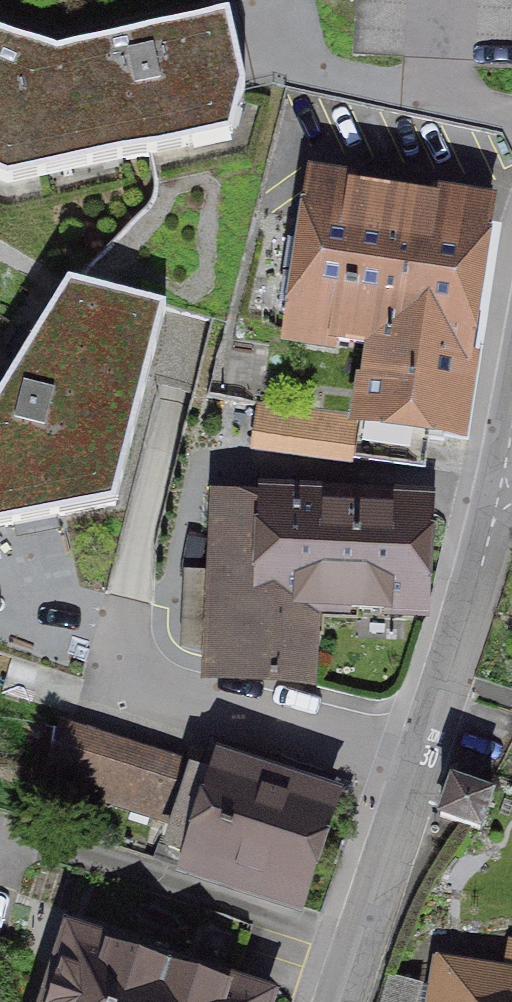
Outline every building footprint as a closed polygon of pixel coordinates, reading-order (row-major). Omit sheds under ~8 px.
[(228,14),(58,51),(0,33),(0,182),(7,186),(232,136),(244,87),(228,14)] [(359,440),(451,453),(485,206),(307,181),(282,360),(368,372),(359,440)] [(165,306),(69,281),(0,395),(0,528),(37,520),(115,505),(165,306)] [(334,455),(338,417),(256,407),(251,444),(334,455)] [(433,477),(262,471),(261,478),(211,477),(206,669),(319,677),(321,603),(435,609),(433,477)] [(190,580),(187,645),(203,646),(206,581),(190,580)] [(213,745),(209,757),(57,704),(37,769),(190,816),(176,868),(304,906),(341,784),(213,745)] [(500,799),(455,784),(442,823),(486,838),(500,799)] [(64,917),(38,1001),(266,1001),(272,980),(64,917)] [(511,979),(437,968),(432,1001),(508,1001),(511,979)] [(431,981),(392,975),(388,1001),(428,1001),(431,981)]
